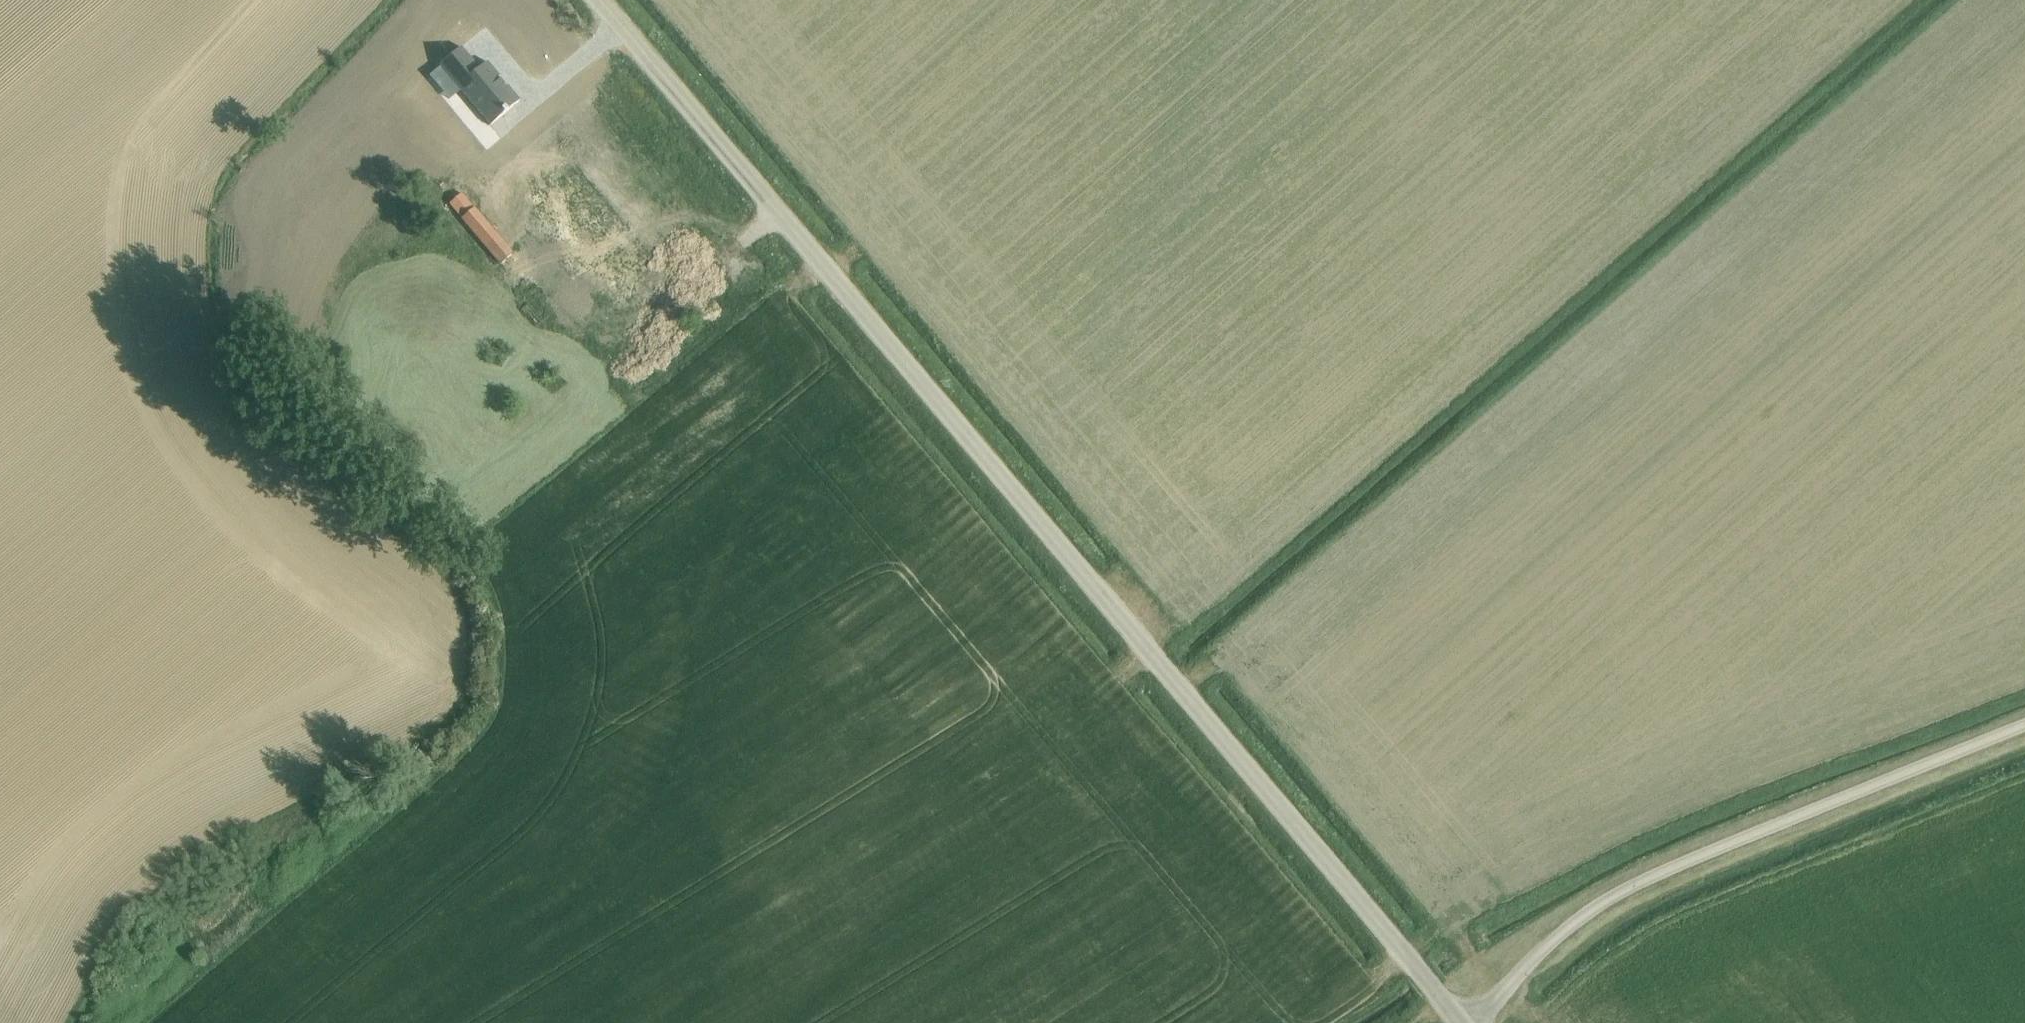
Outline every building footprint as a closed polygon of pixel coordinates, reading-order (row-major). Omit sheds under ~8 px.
[(497,77),(498,76),(487,63),(479,69),(461,48),(440,66),(490,126),(520,102),(509,89),(508,90),(497,77)] [(616,296),(661,260),(561,136),(517,172),(616,296)] [(449,204),(500,264),(513,253),(462,193),(449,204)]
